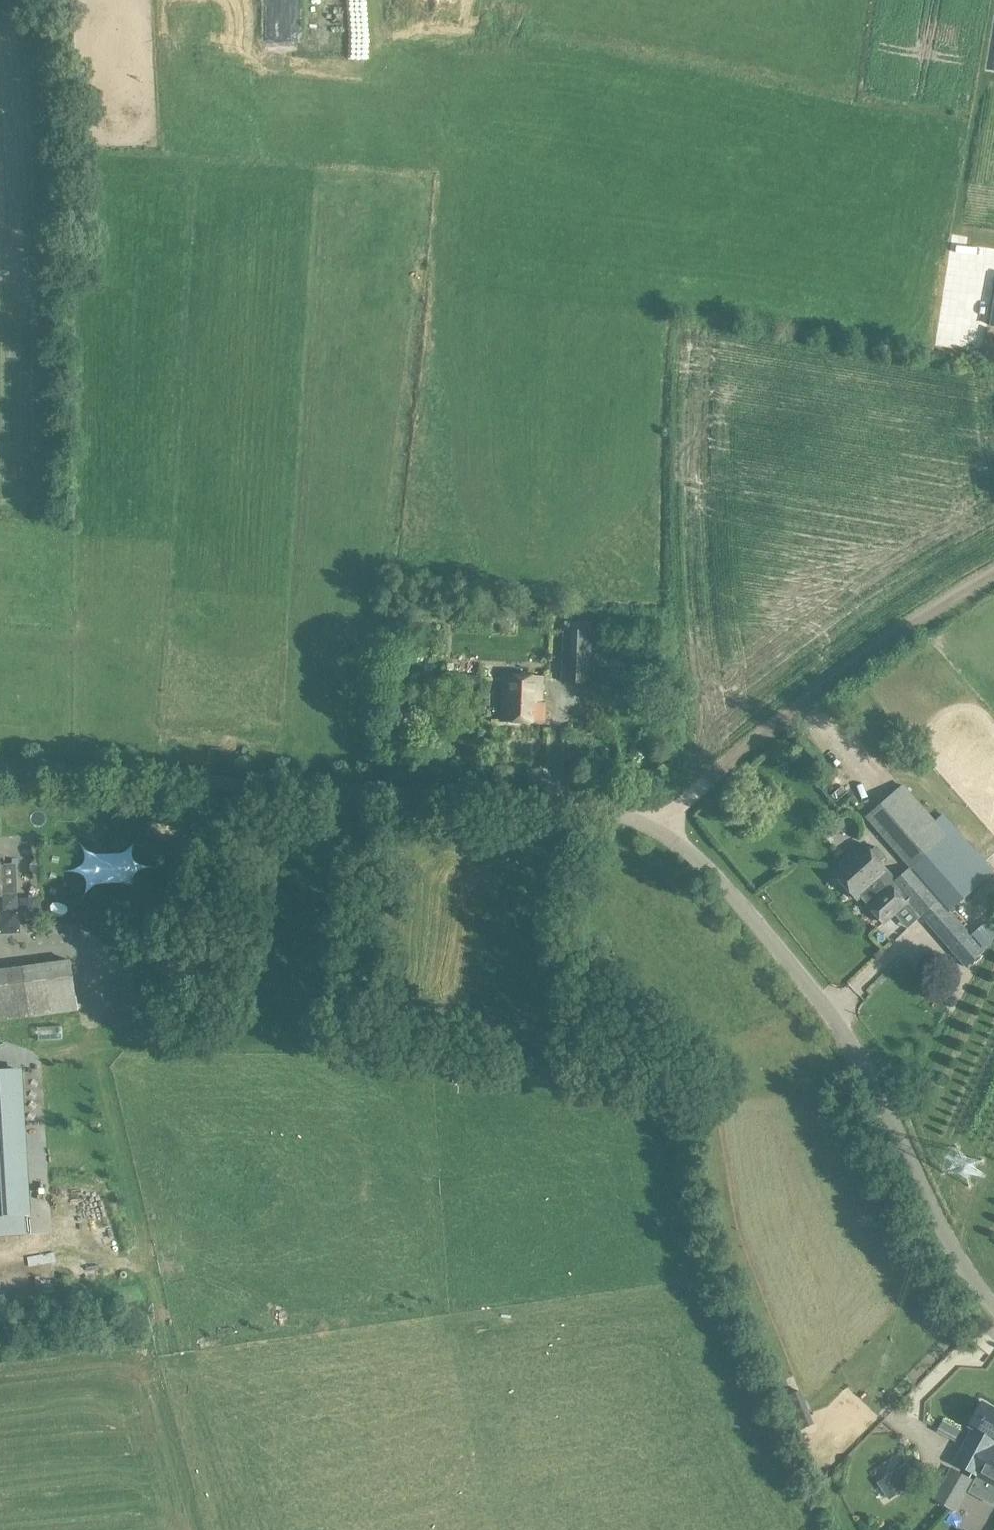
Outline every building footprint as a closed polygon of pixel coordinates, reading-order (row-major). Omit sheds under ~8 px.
[(563,632),(561,683),(590,685),(592,633),(563,632)] [(504,678),(504,724),(545,724),(546,705),(541,704),(542,678),(504,678)] [(901,786),(865,818),(910,870),(896,882),(862,844),(830,873),(856,902),(861,898),(865,902),(864,903),(868,908),(867,909),(883,926),(908,903),(965,969),(983,953),(950,915),(959,907),(949,896),(986,864),(955,829),(946,837),(901,786)] [(7,971),(8,972),(0,973),(0,1023),(78,1012),(71,962),(7,971)] [(27,1215),(18,1068),(0,1070),(0,1217),(27,1215)] [(802,1392),(788,1399),(797,1417),(811,1411),(802,1392)] [(993,1447),(993,1445),(993,1409),(983,1402),(969,1427),(974,1429),(954,1465),(977,1477),(993,1447)] [(977,1477),(988,1483),(985,1489),(993,1494),(993,1447),(977,1477)] [(956,1510),(973,1479),(951,1467),(934,1498),(956,1510)] [(890,1501),(903,1492),(892,1474),(879,1483),(890,1501)]
